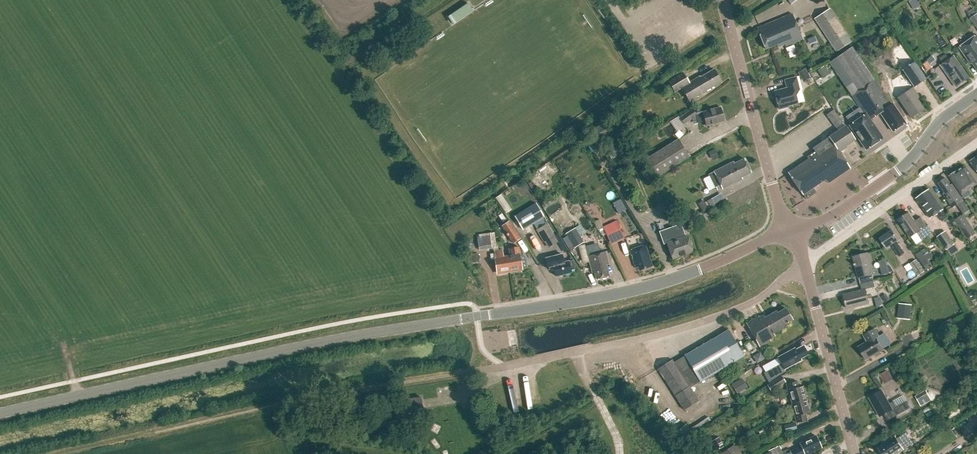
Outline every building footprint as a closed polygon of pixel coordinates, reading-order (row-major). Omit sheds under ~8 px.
[(445,19),(451,28),(471,14),(466,6),(445,19)] [(966,12),(970,18),(970,19),(976,29),(976,13),(973,8),(966,12)] [(814,18),(836,52),(851,42),(829,9),(814,18)] [(803,39),(792,14),(757,28),(766,49),(777,45),(778,47),(785,44),(786,46),(803,39)] [(976,70),(976,35),(959,48),(971,64),(972,63),(976,70)] [(935,40),(940,48),(945,44),(940,37),(935,40)] [(850,125),(866,149),(883,138),(870,119),(880,113),(892,132),(905,123),(892,104),(891,105),(852,47),(829,62),(865,115),(850,125)] [(941,65),(956,88),(970,78),(954,56),(950,59),(946,55),(943,57),(942,55),(939,57),(940,58),(940,59),(943,64),(941,65)] [(927,61),(923,64),(927,71),(931,68),(927,61)] [(926,79),(914,62),(902,70),(914,87),(926,79)] [(828,72),(824,66),(817,71),(822,77),(828,72)] [(708,90),(722,81),(714,69),(691,83),(684,72),(668,81),(675,92),(681,88),(690,102),(698,97),(708,91),(708,90)] [(798,73),(803,82),(810,78),(805,69),(798,73)] [(800,90),(796,77),(785,80),(787,88),(774,91),(779,109),(788,107),(788,106),(798,103),(795,91),(800,90)] [(898,98),(911,117),(924,109),(915,96),(917,95),(913,88),(898,98)] [(692,119),(693,121),(697,120),(698,123),(705,121),(707,126),(725,121),(721,107),(696,114),(694,115),(690,111),(680,118),(684,124),(692,119)] [(844,124),(834,110),(827,115),(837,130),(844,124)] [(672,126),(680,121),(675,113),(667,118),(672,126)] [(803,194),(806,199),(816,193),(813,188),(826,179),(828,183),(850,168),(839,151),(855,140),(846,126),(813,148),(815,152),(807,157),(809,159),(788,173),(803,195),(803,194)] [(679,140),(647,160),(658,177),(690,157),(679,140)] [(707,153),(711,161),(718,157),(715,149),(707,153)] [(532,175),(527,179),(531,183),(554,165),(546,156),(528,171),(532,175)] [(735,163),(734,162),(714,172),(709,175),(715,188),(720,185),(723,189),(742,179),(742,178),(752,172),(745,158),(735,163)] [(949,176),(965,199),(972,194),(969,190),(976,184),(976,182),(966,167),(964,166),(957,171),(956,171),(949,176)] [(946,179),(939,184),(945,193),(943,194),(953,207),(957,204),(964,214),(970,210),(963,200),(952,184),(951,186),(946,179)] [(948,217),(943,210),(929,190),(916,198),(931,219),(937,214),(942,222),(948,217)] [(720,194),(711,199),(714,204),(723,198),(720,194)] [(621,199),(613,203),(618,214),(626,209),(621,199)] [(536,204),(514,217),(522,230),(544,217),(536,204)] [(677,220),(672,206),(663,210),(665,215),(668,214),(671,222),(677,220)] [(914,219),(909,213),(898,220),(910,238),(917,233),(923,240),(932,234),(921,217),(916,221),(916,220),(914,219)] [(960,217),(955,221),(965,236),(971,232),(960,217)] [(617,221),(603,227),(606,235),(620,228),(617,221)] [(509,222),(501,227),(513,244),(521,238),(509,222)] [(672,257),(673,260),(694,252),(693,249),(689,238),(687,235),(686,236),(681,224),(659,231),(664,244),(667,243),(668,245),(667,245),(671,257),(672,257)] [(558,243),(548,225),(536,231),(547,250),(558,243)] [(567,233),(575,247),(585,241),(576,227),(567,233)] [(624,237),(620,228),(615,230),(619,239),(624,237)] [(892,230),(879,239),(886,248),(891,245),(899,257),(904,253),(896,241),(898,240),(892,230)] [(946,252),(951,258),(959,253),(946,233),(937,239),(946,252)] [(477,237),(480,250),(492,248),(490,235),(477,237)] [(646,245),(630,250),(635,268),(639,267),(640,271),(650,267),(649,264),(652,262),(646,245)] [(507,255),(509,273),(523,270),(521,258),(525,256),(521,248),(519,249),(519,246),(509,248),(511,254),(507,255)] [(494,257),(497,275),(509,273),(507,255),(504,256),(503,249),(494,251),(495,257),(494,257)] [(595,273),(597,279),(610,276),(607,265),(608,264),(609,264),(606,251),(588,256),(592,273),(595,273)] [(859,278),(860,284),(873,280),(872,274),(874,274),(868,253),(852,257),(858,278),(859,278)] [(921,253),(916,256),(927,271),(932,267),(928,262),(922,254),(921,253)] [(555,268),(556,276),(572,273),(571,271),(576,270),(573,260),(565,263),(563,254),(546,258),(549,269),(555,268)] [(924,272),(916,260),(910,265),(918,277),(924,272)] [(843,294),(847,308),(869,303),(866,289),(875,287),(873,280),(860,284),(862,290),(843,294)] [(890,299),(887,294),(881,298),(885,303),(890,299)] [(745,324),(760,348),(771,342),(770,340),(775,337),(773,335),(785,328),(784,326),(793,321),(786,308),(777,313),(776,311),(764,318),(763,316),(759,318),(758,317),(746,324),(746,323),(745,324)] [(906,314),(911,325),(919,322),(915,311),(906,314)] [(899,316),(888,321),(893,335),(904,331),(899,316)] [(876,338),(879,336),(875,329),(863,335),(868,342),(859,347),(866,359),(883,350),(876,338)] [(744,358),(728,331),(683,358),(699,384),(744,358)] [(803,346),(793,352),(792,350),(778,358),(781,364),(764,373),(769,382),(786,371),(785,369),(801,360),(800,359),(808,354),(803,346)] [(765,361),(773,355),(771,351),(762,357),(765,361)] [(658,369),(684,410),(685,410),(684,409),(699,401),(672,360),(658,369)] [(878,381),(889,377),(886,368),(875,372),(878,381)] [(781,376),(767,385),(771,391),(785,382),(781,376)] [(739,380),(732,385),(737,393),(745,389),(739,380)] [(790,398),(791,405),(806,400),(803,387),(799,388),(797,382),(786,385),(789,398),(790,398)] [(870,398),(880,417),(895,409),(898,415),(910,408),(907,401),(897,407),(893,401),(890,403),(882,390),(870,398)] [(927,391),(916,397),(922,408),(932,402),(927,391)] [(423,411),(422,402),(421,398),(403,400),(405,414),(423,411)] [(793,410),(797,424),(807,421),(806,415),(810,414),(806,400),(791,405),(793,410)] [(918,421),(925,431),(938,422),(931,413),(918,421)] [(795,423),(784,426),(786,432),(796,429),(795,423)] [(693,427),(688,430),(685,425),(675,432),(682,443),(692,436),(692,435),(696,432),(693,427)] [(906,433),(897,439),(896,437),(879,448),(883,453),(898,453),(904,450),(913,443),(906,433)] [(800,444),(800,446),(789,451),(790,453),(810,453),(822,448),(816,436),(800,444)] [(723,446),(718,437),(710,441),(716,451),(723,446)]
